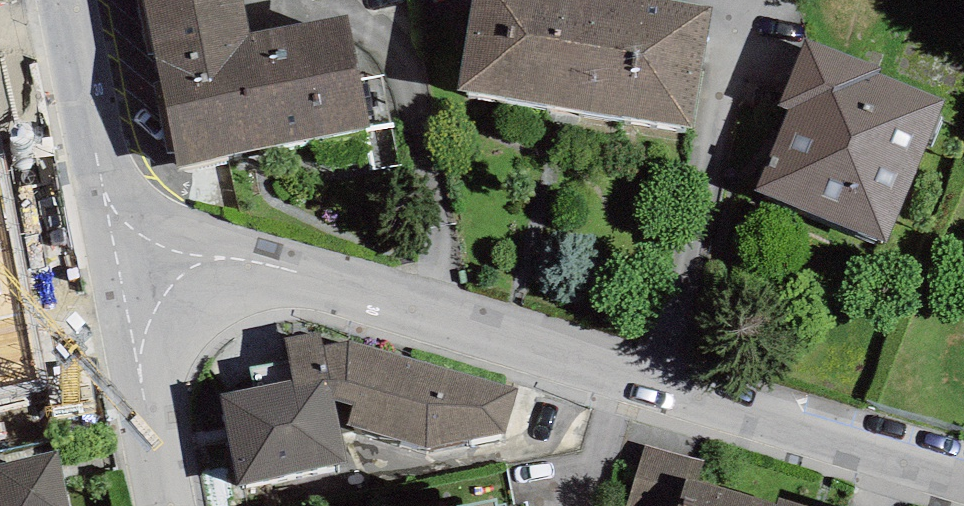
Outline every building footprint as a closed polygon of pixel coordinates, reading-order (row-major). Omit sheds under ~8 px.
[(178,167),(370,128),(346,13),(249,33),(243,0),(143,0),(178,167)] [(679,0),(473,0),(458,90),(693,128),(713,5),(679,0)] [(945,100),(879,74),(881,68),(807,38),(779,105),(788,109),(754,191),(886,244),(945,100)] [(324,345),(321,330),(285,338),(293,379),(220,394),(238,483),(347,461),(335,401),(334,395),(324,345)] [(519,388),(349,340),(324,345),(334,395),(335,401),(353,406),(347,425),(427,447),(506,435),(519,388)] [(687,475),(700,479),(705,462),(644,445),(627,505),(678,505),(687,475)] [(0,468),(0,505),(69,505),(59,457),(0,468)] [(687,475),(678,505),(810,505),(779,497),(778,502),(700,479),(687,475)]
